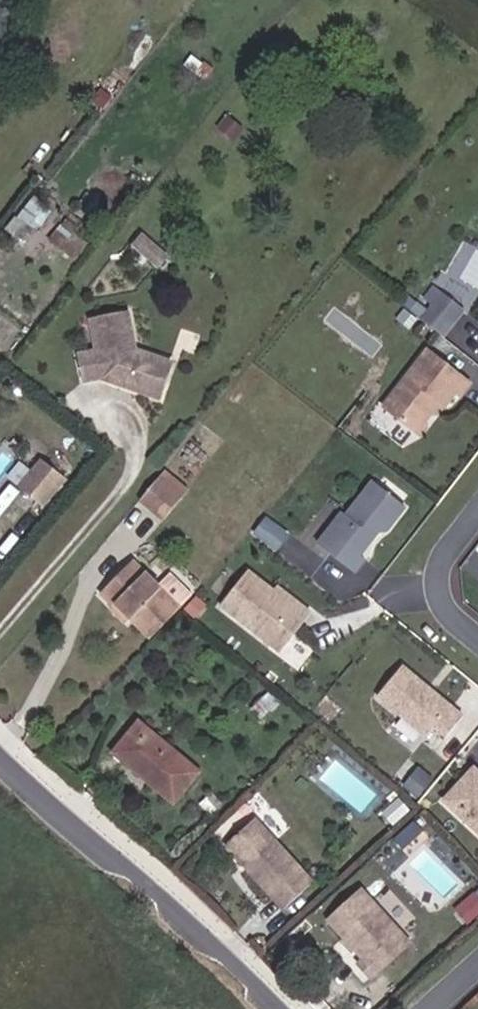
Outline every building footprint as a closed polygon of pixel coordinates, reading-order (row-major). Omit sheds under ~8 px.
[(110,114),(119,102),(108,93),(99,106),(110,114)] [(81,255),(89,245),(63,226),(56,236),(81,255)] [(477,319),(477,313),(459,299),(439,324),(461,341),(477,319)] [(113,384),(171,400),(179,368),(144,358),(142,346),(138,346),(133,320),(103,327),(108,353),(87,358),(93,388),(113,384)] [(144,358),(179,368),(181,359),(142,346),(144,358)] [(402,413),(435,438),(454,415),(454,410),(457,407),(465,413),(475,399),(477,401),(477,380),(447,356),(402,413)] [(54,463),(31,492),(56,512),(80,483),(54,463)] [(165,486),(189,507),(199,496),(175,474),(165,486)] [(149,505),(174,528),(191,509),(189,507),(165,486),(149,505)] [(358,518),(334,550),(369,578),(380,564),(375,559),(394,535),(396,536),(403,536),(421,512),(389,487),(362,521),(358,518)] [(289,552),(301,539),(282,522),(270,535),(289,552)] [(164,646),(194,614),(143,568),(109,605),(124,619),(129,614),(164,646)] [(297,657),(327,618),(314,607),(310,612),(289,596),(264,576),(237,611),(297,657)] [(314,607),(293,591),(289,596),(310,612),(314,607)] [(418,671),(393,701),(442,743),(451,733),(462,743),(477,723),(477,721),(453,700),(447,699),(443,696),(445,694),(418,671)] [(127,763),(187,814),(212,783),(152,733),(127,763)] [(461,806),(475,817),(477,814),(477,785),(461,806)] [(296,911),(322,885),(262,823),(236,848),(296,911)] [(477,924),(477,899),(461,916),(473,928),(477,924)] [(384,983),(416,951),(371,905),(343,932),(379,969),(374,973),(384,983)]
